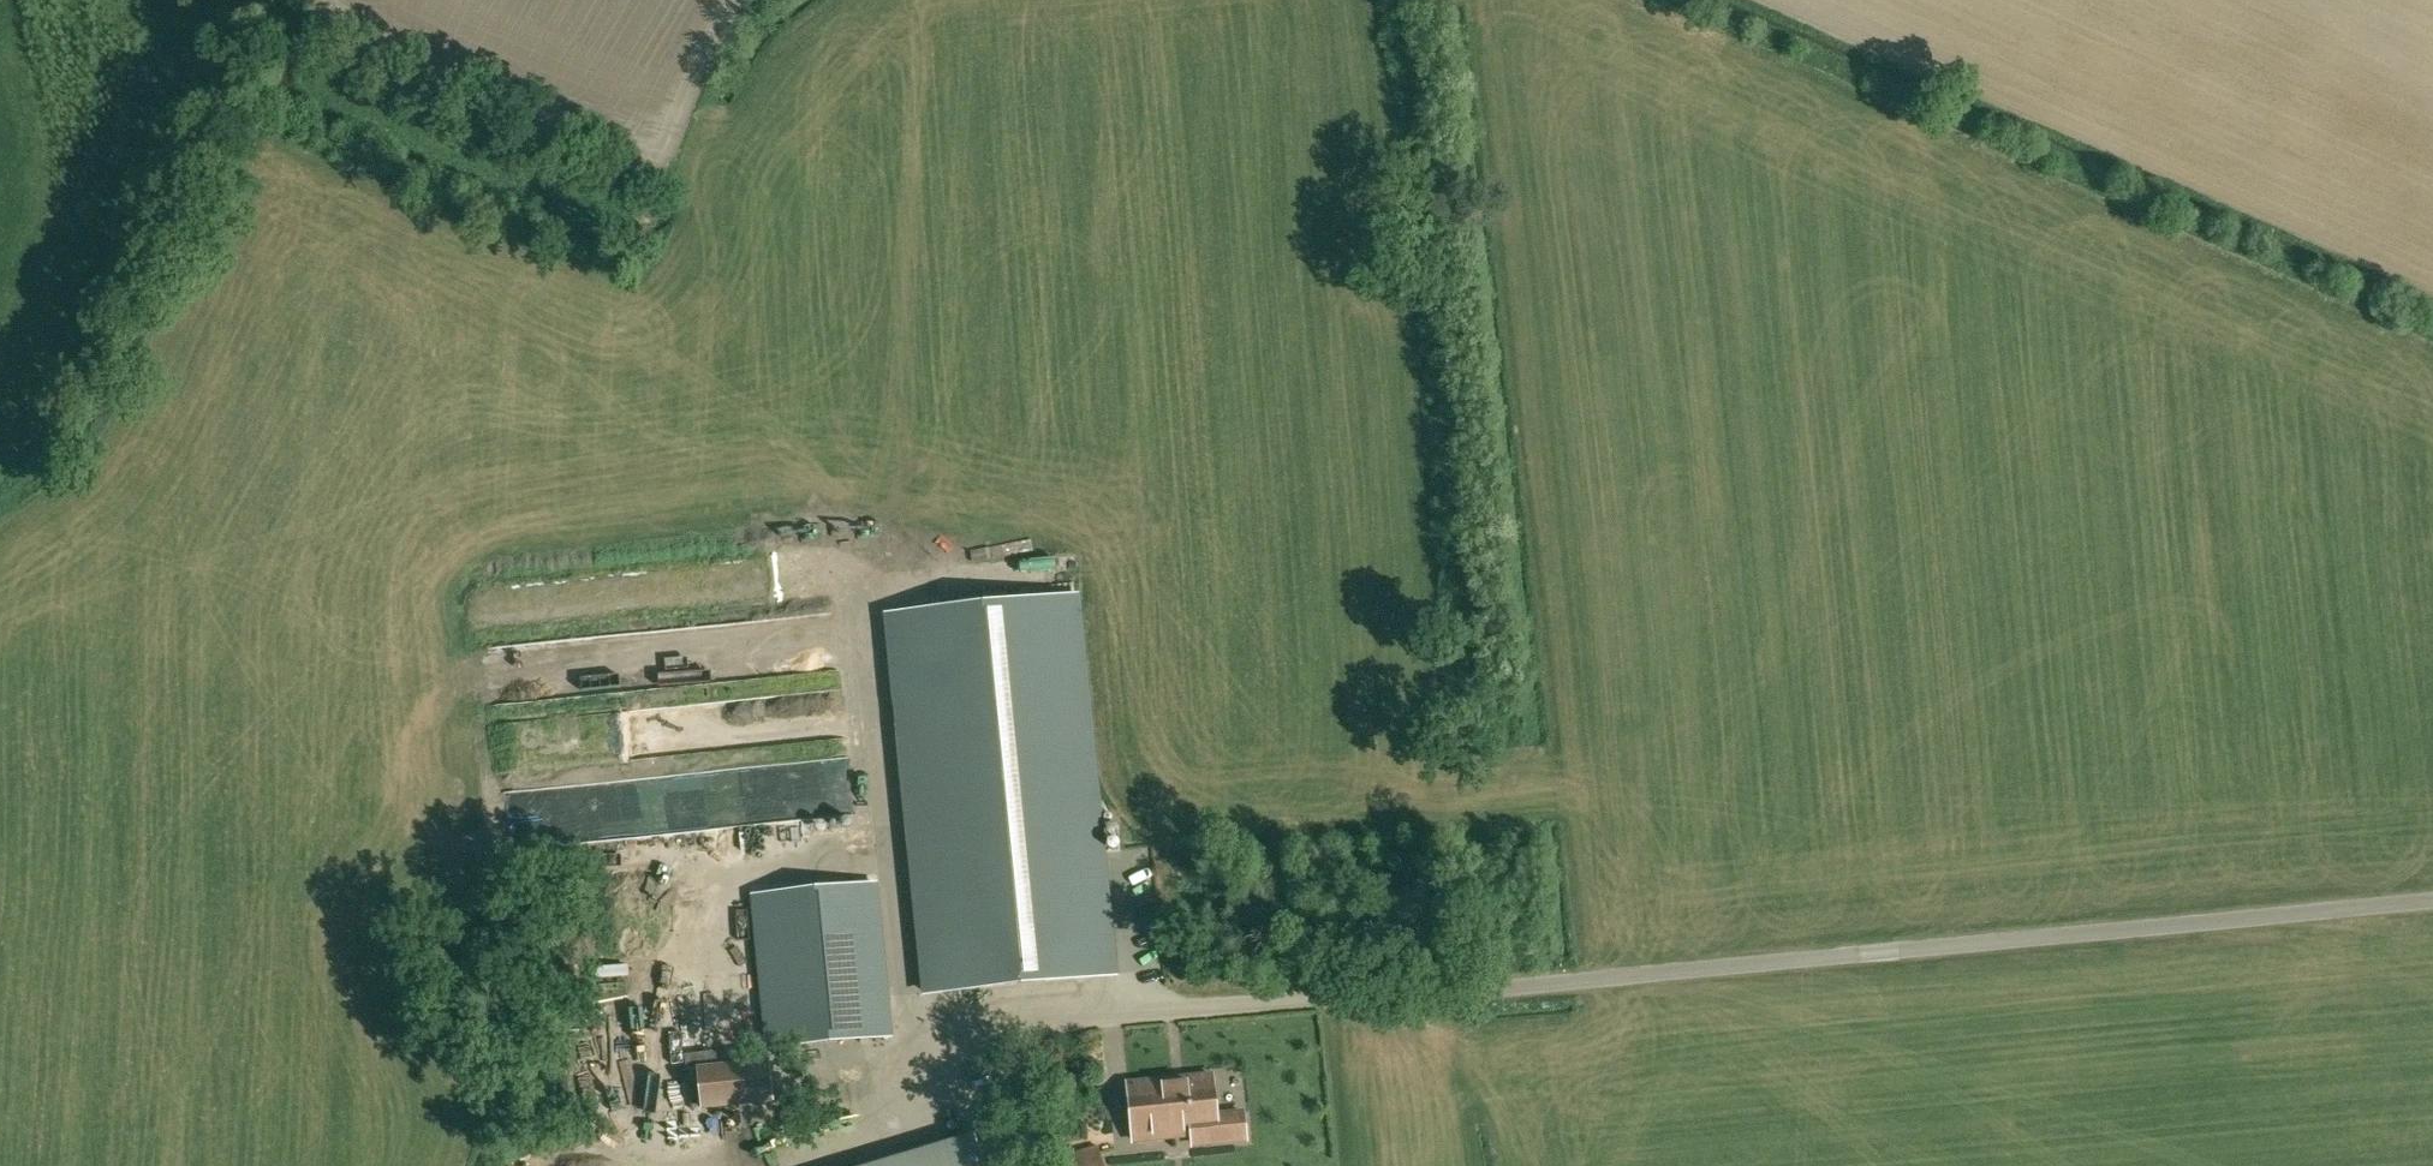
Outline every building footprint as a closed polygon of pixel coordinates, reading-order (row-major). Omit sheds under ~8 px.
[(1000,598),(1027,596),(1025,578),(1055,576),(1054,568),(998,572),(1000,598)] [(963,989),(1114,974),(1076,597),(888,616),(926,993),(963,989)] [(877,885),(752,897),(767,1047),(892,1034),(877,885)] [(769,1062),(697,1069),(701,1108),(773,1101),(769,1062)] [(1211,1075),(1128,1084),(1134,1141),(1192,1135),(1193,1145),(1245,1140),(1243,1113),(1215,1116),(1211,1075)] [(983,1139),(876,1165),(990,1165),(983,1139)] [(1037,1165),(1103,1165),(1098,1148),(1037,1165)]
